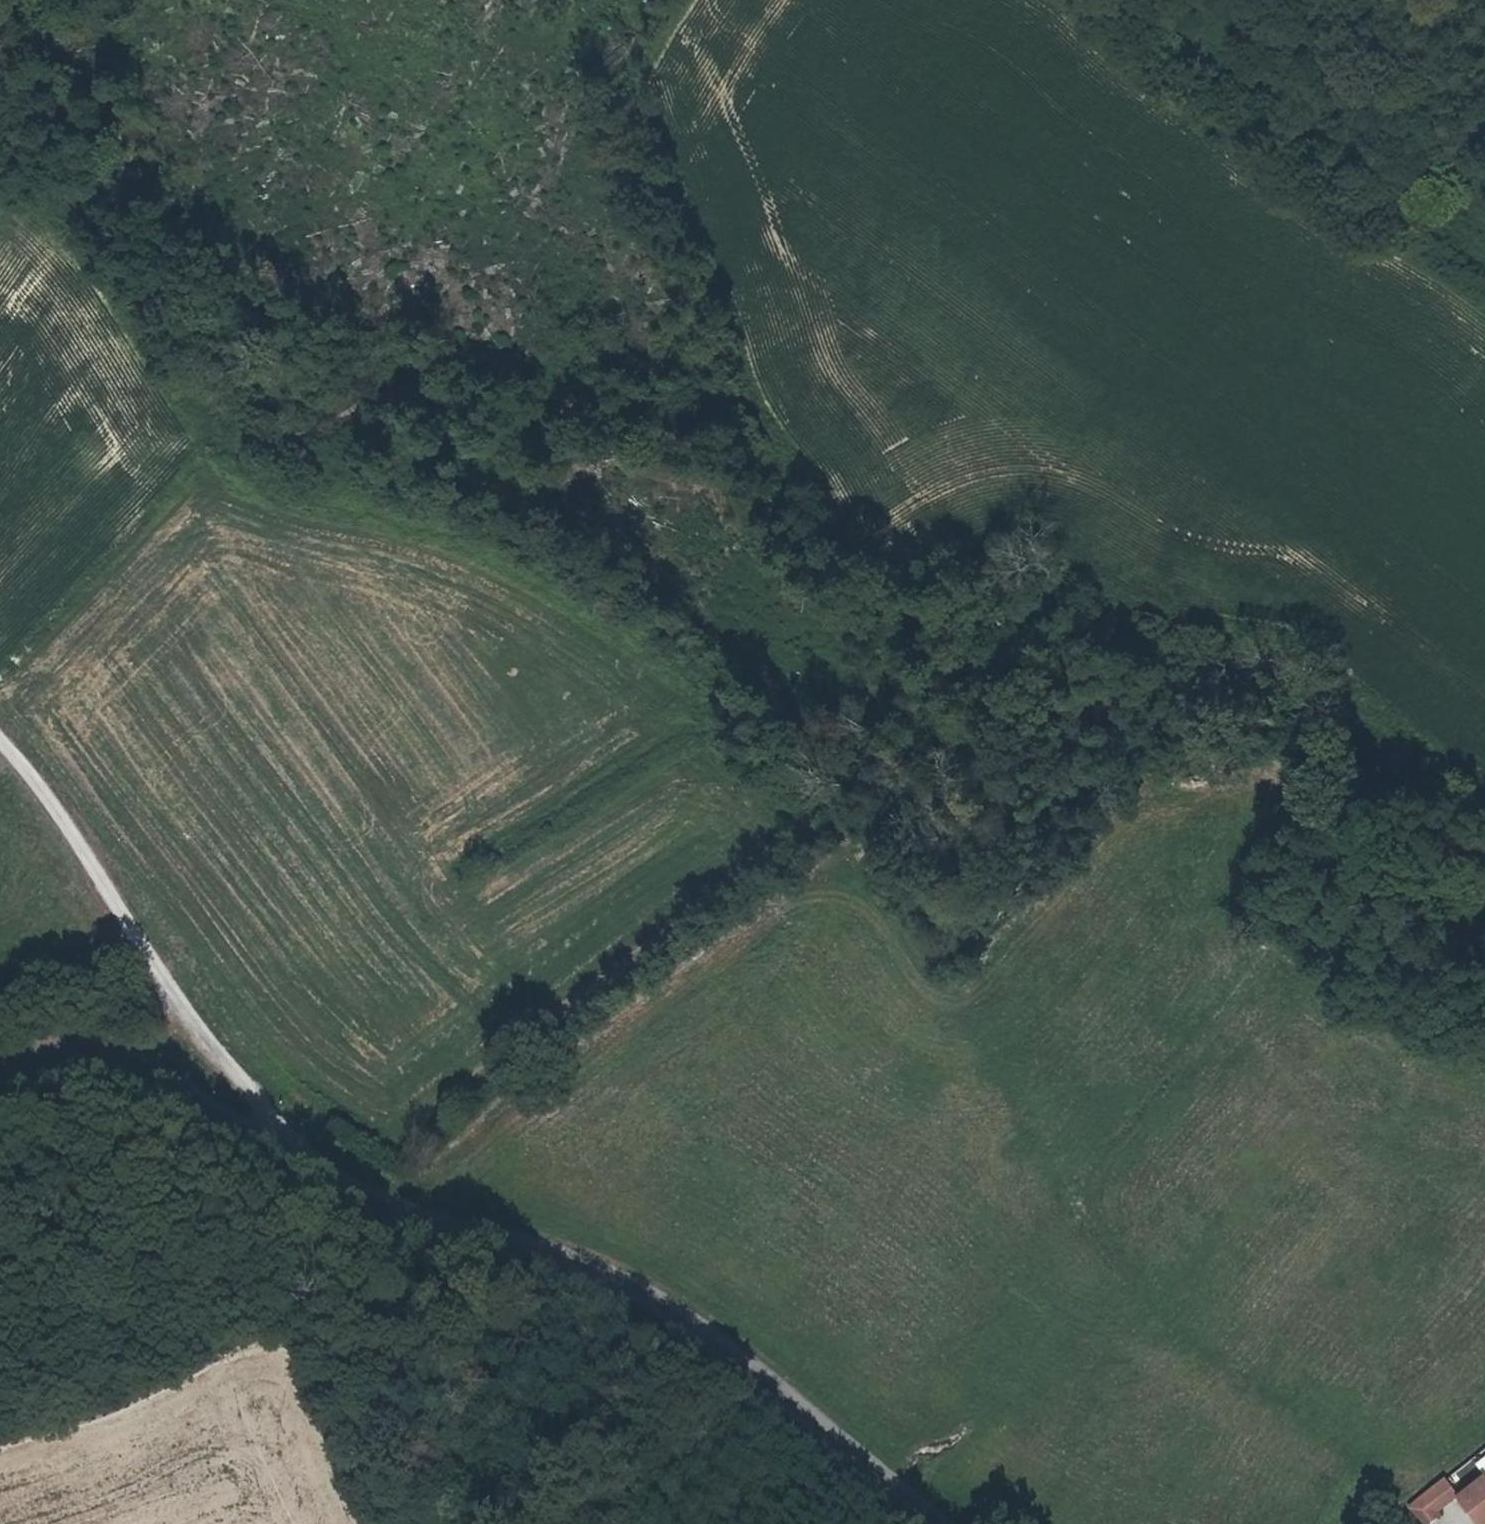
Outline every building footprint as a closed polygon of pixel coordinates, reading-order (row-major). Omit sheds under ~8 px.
[(1423,1518),(1459,1494),(1449,1478),(1413,1502),(1423,1518)] [(1460,1499),(1478,1523),(1484,1523),(1484,1481),(1460,1499)]
